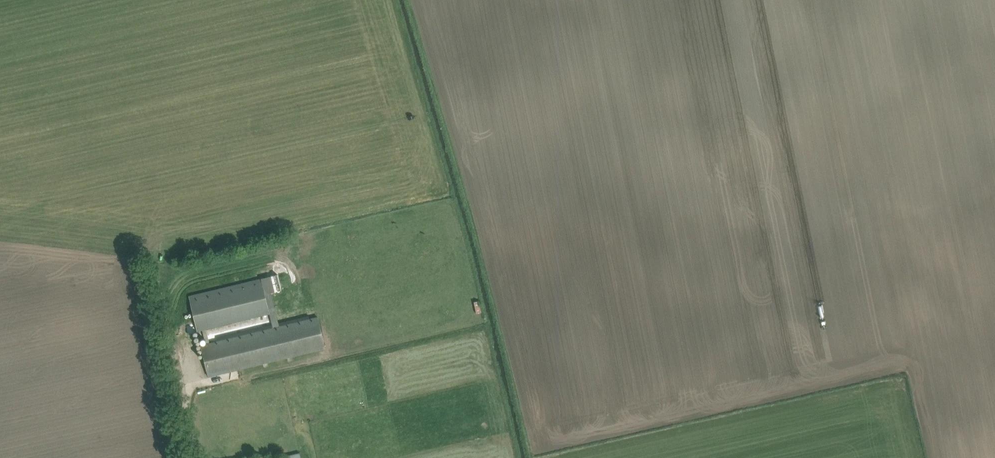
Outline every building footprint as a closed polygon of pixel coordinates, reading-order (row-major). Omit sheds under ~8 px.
[(202,330),(206,344),(201,345),(209,376),(325,348),(318,317),(210,343),(206,329),(270,314),(262,281),(189,299),(197,331),(202,330)]
